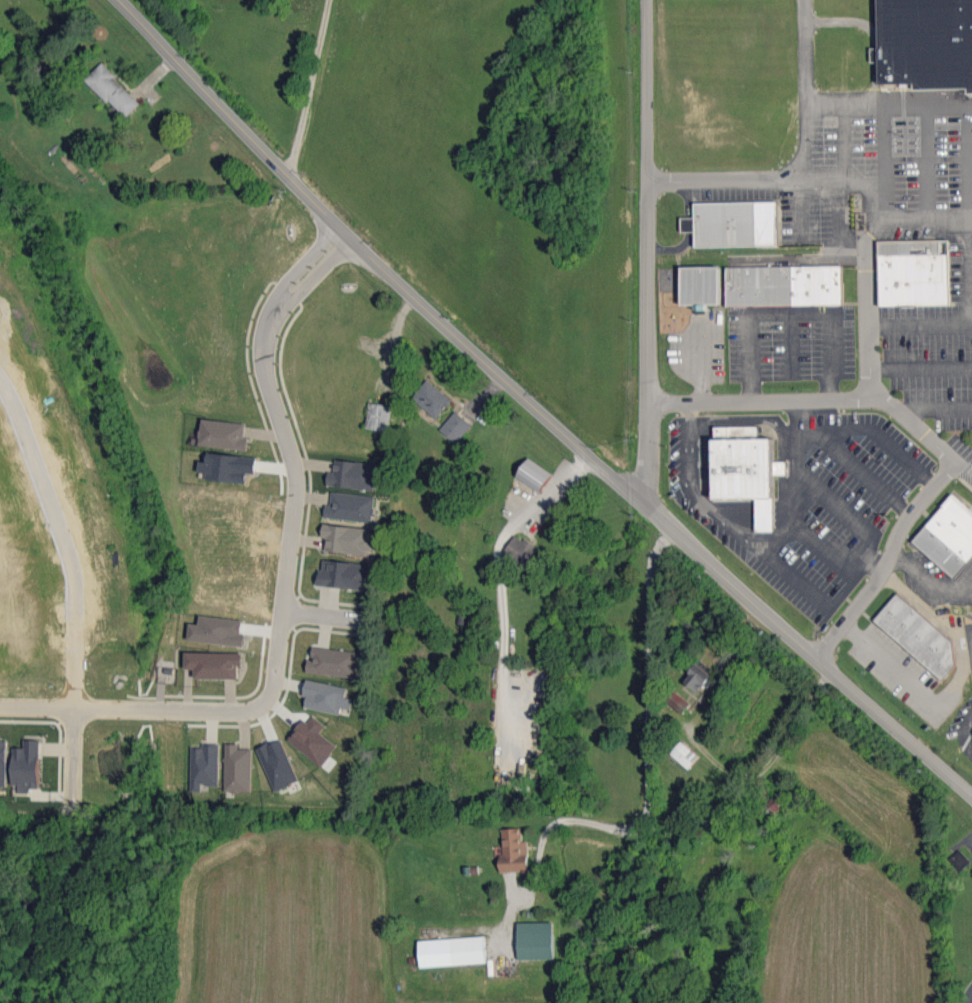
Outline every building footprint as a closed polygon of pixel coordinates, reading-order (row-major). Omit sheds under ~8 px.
[(879,48),(871,48),(872,62),(880,62),(880,84),(915,84),(915,89),(969,89),(969,94),(971,94),(971,0),(879,0),(879,48)] [(141,103),(102,63),(86,79),(125,119),(141,103)] [(778,246),(777,202),(695,203),(695,218),(682,218),(682,232),(695,232),(696,247),(778,246)] [(880,241),(881,306),(950,305),(949,240),(880,241)] [(727,267),(727,306),(843,304),(843,265),(727,267)] [(719,266),(681,267),(682,305),(720,304),(719,266)] [(452,400),(426,380),(412,398),(437,418),(452,400)] [(367,430),(389,430),(391,404),(368,403),(367,430)] [(472,423),(454,411),(440,431),(457,444),(472,423)] [(248,449),(249,438),(245,438),(246,423),(202,420),(201,446),(248,449)] [(714,427),(715,499),(756,498),(756,531),(775,531),(774,474),(787,474),(787,461),(774,461),(774,439),(758,439),(758,426),(714,427)] [(200,473),(208,473),(207,480),(246,483),(247,473),(255,473),(257,457),(202,452),(200,473)] [(540,493),(553,474),(529,458),(517,477),(540,493)] [(327,486),(376,490),(379,464),(334,460),(333,472),(328,472),(327,486)] [(375,497),(332,491),(330,505),(326,504),(324,517),(372,523),(375,497)] [(953,494),(913,541),(955,577),(971,557),(971,510),(953,494)] [(371,529),(324,524),(322,537),(327,538),(326,551),(371,555),(372,537),(370,537),(371,529)] [(503,554),(537,574),(549,555),(515,535),(503,554)] [(373,565),(322,559),(319,585),(370,591),(373,565)] [(896,593),(873,621),(944,679),(959,660),(948,651),(956,642),(896,593)] [(243,621),(201,615),(200,624),(190,623),(188,640),(244,647),(246,633),(242,632),(243,621)] [(308,659),(306,672),(354,678),(357,652),(313,646),(311,659),(308,659)] [(243,653),(186,652),(186,669),(196,669),(195,678),(238,679),(238,666),(243,666),(243,653)] [(717,679),(697,663),(683,680),(698,693),(705,684),(710,688),(717,679)] [(348,688),(307,679),(303,695),(307,696),(305,707),(340,715),(342,708),(350,710),(353,699),(346,697),(348,688)] [(667,701),(683,714),(691,703),(675,691),(667,701)] [(320,733),(326,725),(310,713),(289,742),(322,766),(326,761),(337,746),(320,733)] [(14,747),(13,785),(20,785),(20,793),(31,793),(31,789),(40,789),(41,739),(25,738),(25,748),(14,747)] [(274,791),(298,782),(281,739),(257,748),(274,791)] [(8,787),(8,740),(0,740),(0,787),(8,787)] [(670,754),(689,769),(699,756),(681,741),(670,754)] [(225,791),(251,792),(251,749),(238,748),(238,744),(226,743),(225,791)] [(219,786),(220,745),(203,744),(203,748),(192,748),(192,791),(202,792),(202,786),(219,786)] [(501,872),(529,871),(528,841),(522,841),(522,828),(503,829),(503,855),(500,856),(501,872)] [(554,922),(518,922),(519,960),(554,959),(554,922)] [(486,964),(485,937),(420,940),(421,966),(486,964)]
